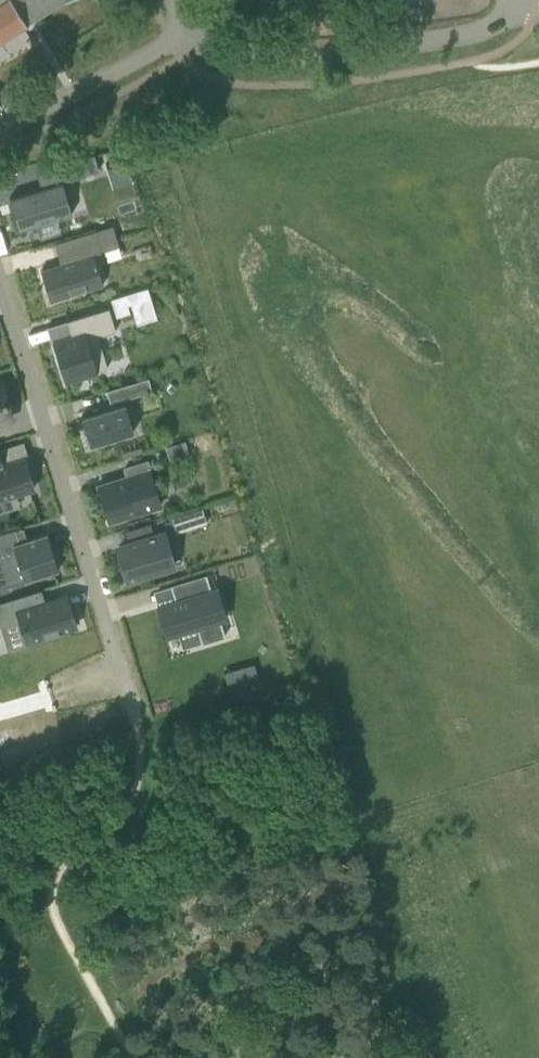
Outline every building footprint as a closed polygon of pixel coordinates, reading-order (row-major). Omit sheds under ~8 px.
[(58,0),(0,0),(0,37),(58,0)] [(72,213),(61,181),(9,198),(10,203),(7,204),(10,213),(13,212),(19,229),(23,228),(24,232),(33,229),(32,225),(72,213)] [(112,225),(95,230),(102,251),(118,246),(112,225)] [(93,253),(87,255),(84,248),(58,256),(60,263),(40,269),(49,301),(103,284),(93,253)] [(142,288),(123,294),(127,304),(130,303),(145,298),(142,288)] [(71,336),(53,342),(65,380),(107,367),(97,336),(115,330),(108,307),(67,320),(71,336)] [(148,377),(106,390),(110,403),(152,390),(148,377)] [(0,383),(0,422),(11,418),(0,383)] [(124,402),(80,416),(89,445),(133,431),(124,402)] [(183,441),(166,447),(170,460),(187,454),(183,441)] [(24,491),(33,488),(24,457),(1,464),(0,461),(0,499),(24,491)] [(160,505),(146,461),(124,467),(127,476),(97,485),(108,521),(160,505)] [(185,514),(163,521),(166,529),(175,526),(177,530),(189,526),(185,514)] [(46,532),(18,541),(15,529),(0,533),(0,592),(10,589),(9,585),(58,570),(46,532)] [(174,565),(165,536),(162,537),(160,532),(119,545),(123,557),(120,559),(126,580),(174,565)] [(158,606),(157,606),(166,635),(177,632),(178,632),(178,631),(179,631),(194,626),(196,626),(196,627),(200,640),(201,641),(200,641),(200,642),(201,643),(225,635),(224,634),(219,618),(223,617),(223,618),(225,617),(216,588),(211,590),(206,573),(170,584),(170,585),(175,601),(168,603),(158,606)] [(0,601),(0,625),(20,619),(27,641),(75,626),(73,622),(78,620),(74,604),(69,606),(65,595),(44,601),(41,589),(0,601)] [(246,665),(223,672),(226,682),(249,676),(246,665)]
